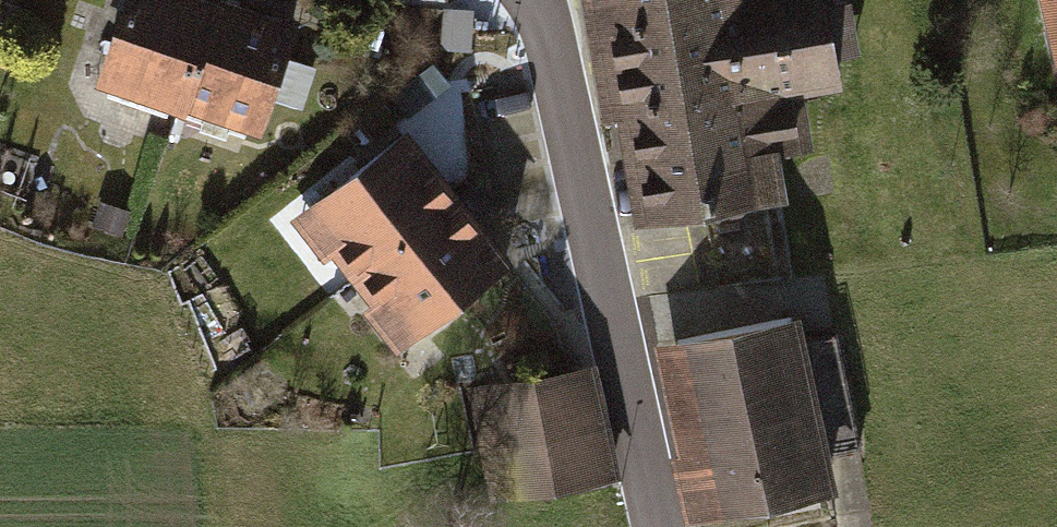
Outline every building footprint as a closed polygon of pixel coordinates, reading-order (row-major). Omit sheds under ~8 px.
[(90,72),(173,96),(201,0),(112,0),(90,72)] [(243,0),(201,0),(173,96),(255,120),(287,13),(243,0)] [(632,217),(771,193),(763,145),(789,141),(778,79),(825,71),(813,0),(595,0),(632,217)] [(1045,49),(1056,46),(1056,0),(1033,0),(1045,49)] [(341,267),(448,183),(399,122),(305,196),(328,224),(324,246),(341,267)] [(410,334),(508,257),(448,183),(341,267),(365,300),(382,298),(410,334)] [(777,310),(657,337),(683,447),(662,452),(679,522),(818,489),(811,456),(854,446),(827,327),(784,337),(777,310)] [(474,441),(586,419),(575,361),(462,383),(474,441)] [(485,500),(598,477),(586,419),(474,442),(485,500)]
